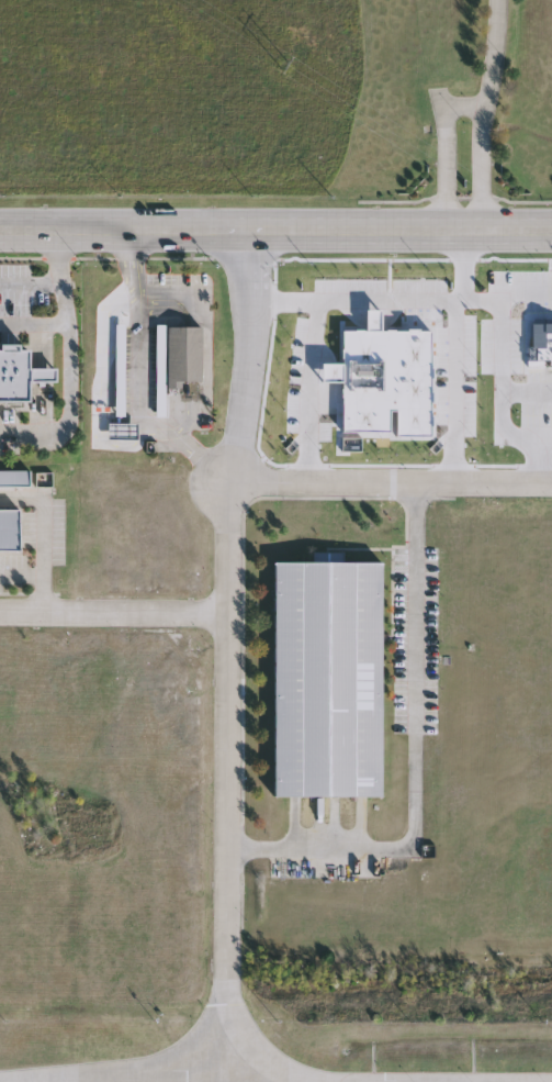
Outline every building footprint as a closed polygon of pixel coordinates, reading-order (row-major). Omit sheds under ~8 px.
[(341,330),(353,330),(363,330),(364,330),(364,309),(380,309),(380,330),(384,330),(394,330),(394,331),(405,331),(405,328),(417,328),(417,331),(429,331),(430,364),(429,364),(429,366),(431,366),(431,378),(429,378),(429,387),(429,390),(431,390),(431,402),(430,402),(430,411),(429,411),(429,414),(431,414),(431,425),(429,425),(429,435),(395,435),(395,409),(388,409),(388,431),(340,431),(341,381),(320,381),(320,362),(341,362),(341,358),(340,358),(340,348),(341,348),(341,330)] [(131,389),(131,378),(168,378),(169,327),(203,327),(203,389),(131,389)] [(27,400),(0,400),(0,345),(18,345),(18,349),(29,349),(29,368),(57,368),(57,383),(27,382),(27,400)] [(31,487),(0,487),(0,471),(31,471),(31,487)] [(20,551),(0,551),(0,510),(20,510),(20,551)] [(382,562),(382,796),(275,796),(275,562),(382,562)]
